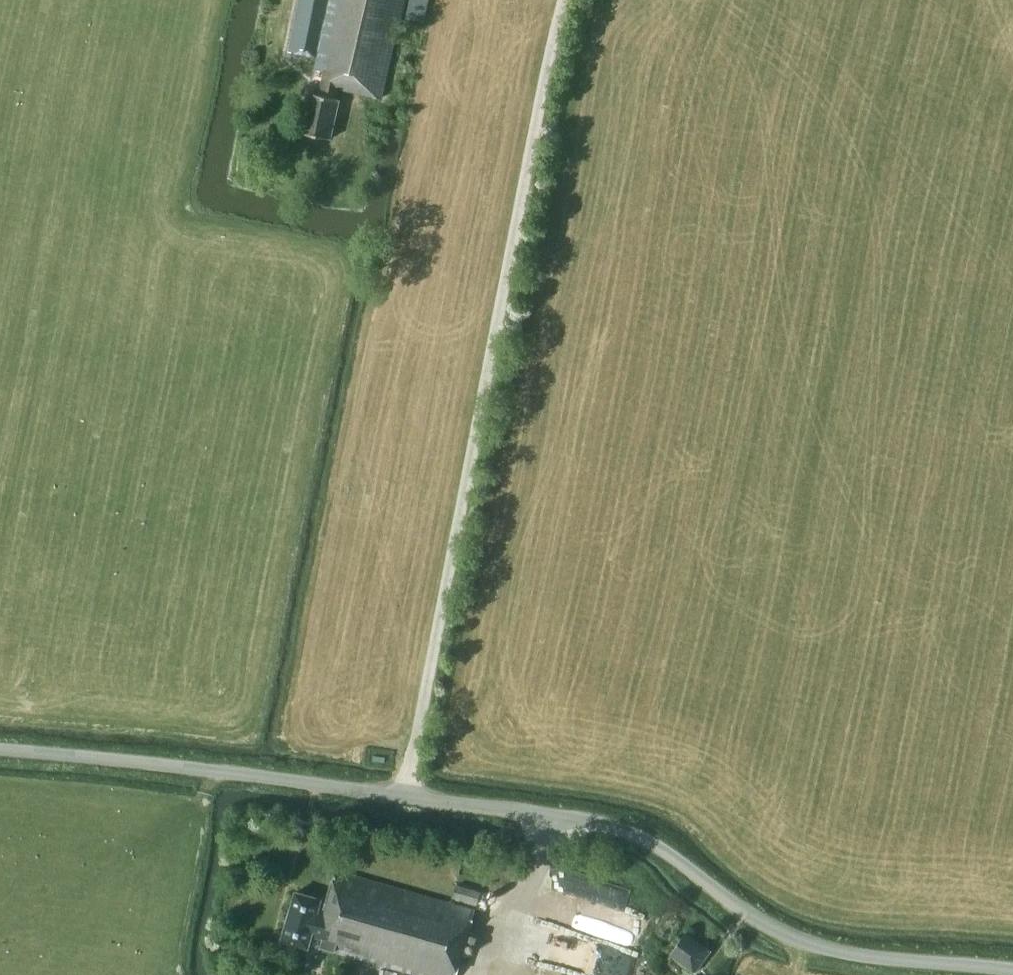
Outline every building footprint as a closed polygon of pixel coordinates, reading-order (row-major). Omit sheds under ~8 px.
[(406,0),(300,0),(289,51),(317,57),(315,69),(324,70),(319,95),(309,92),(301,132),(331,138),(339,98),(337,98),(339,88),(383,97),(401,11),(404,12),(406,0)] [(326,909),(319,907),(321,897),(296,890),(282,938),(310,946),(313,934),(322,936),(319,946),(419,974),(454,974),(473,910),(337,871),(326,909)] [(456,884),(452,897),(476,904),(480,891),(456,884)] [(554,886),(549,902),(596,916),(600,900),(554,886)] [(529,955),(599,974),(620,974),(628,947),(539,922),(529,955)] [(696,972),(712,951),(687,932),(671,953),(696,972)]
